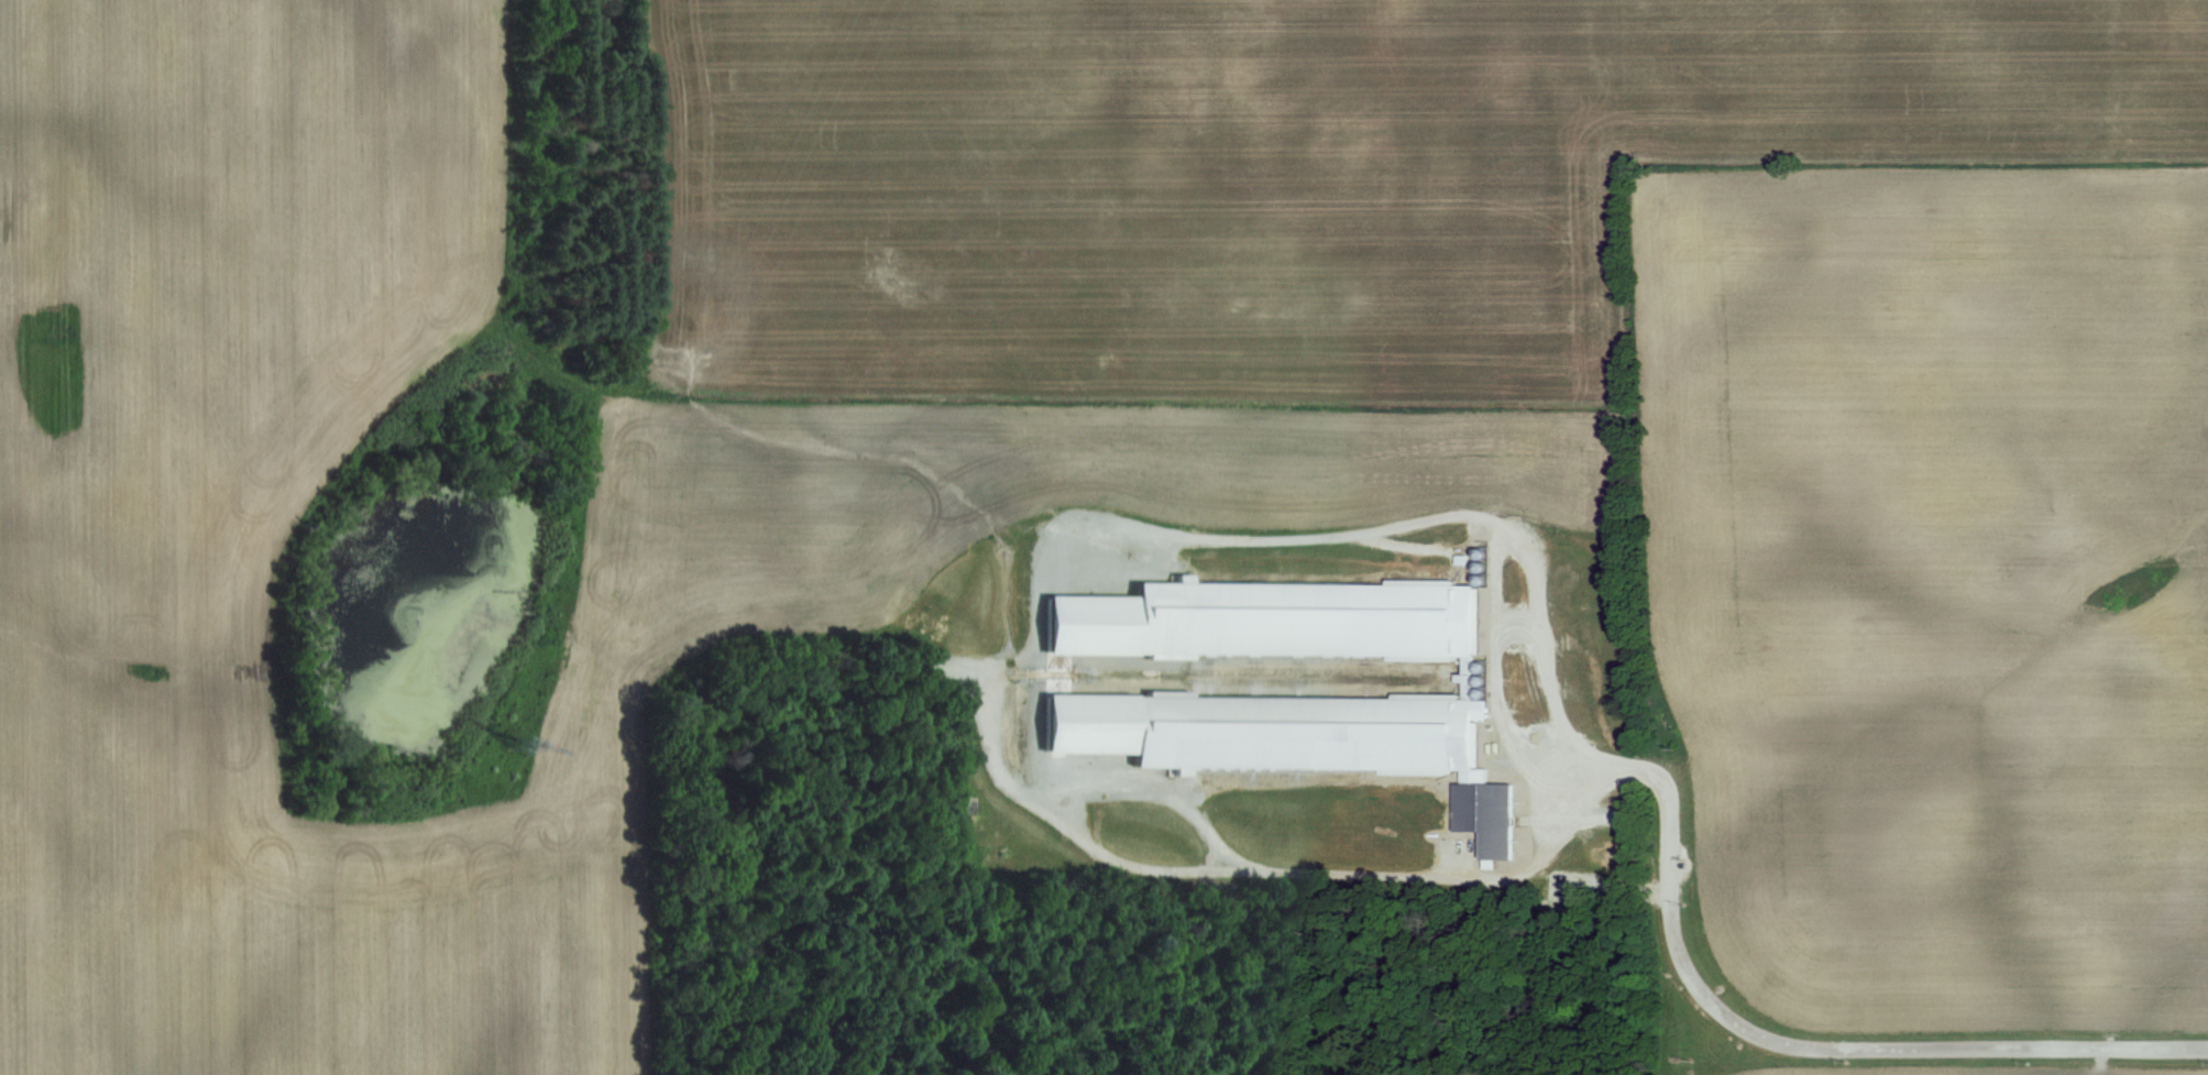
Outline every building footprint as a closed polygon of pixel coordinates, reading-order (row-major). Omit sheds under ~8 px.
[(1134,580),(1133,653),(1260,655),(1260,607),(1279,607),(1279,581),(1134,580)] [(1474,584),(1374,583),(1373,655),(1473,656),(1474,584)] [(1473,770),(1473,717),(1486,717),(1486,697),(1133,695),(1132,767),(1473,770)] [(1453,782),(1453,831),(1483,831),(1482,860),(1511,860),(1512,783),(1453,782)]
